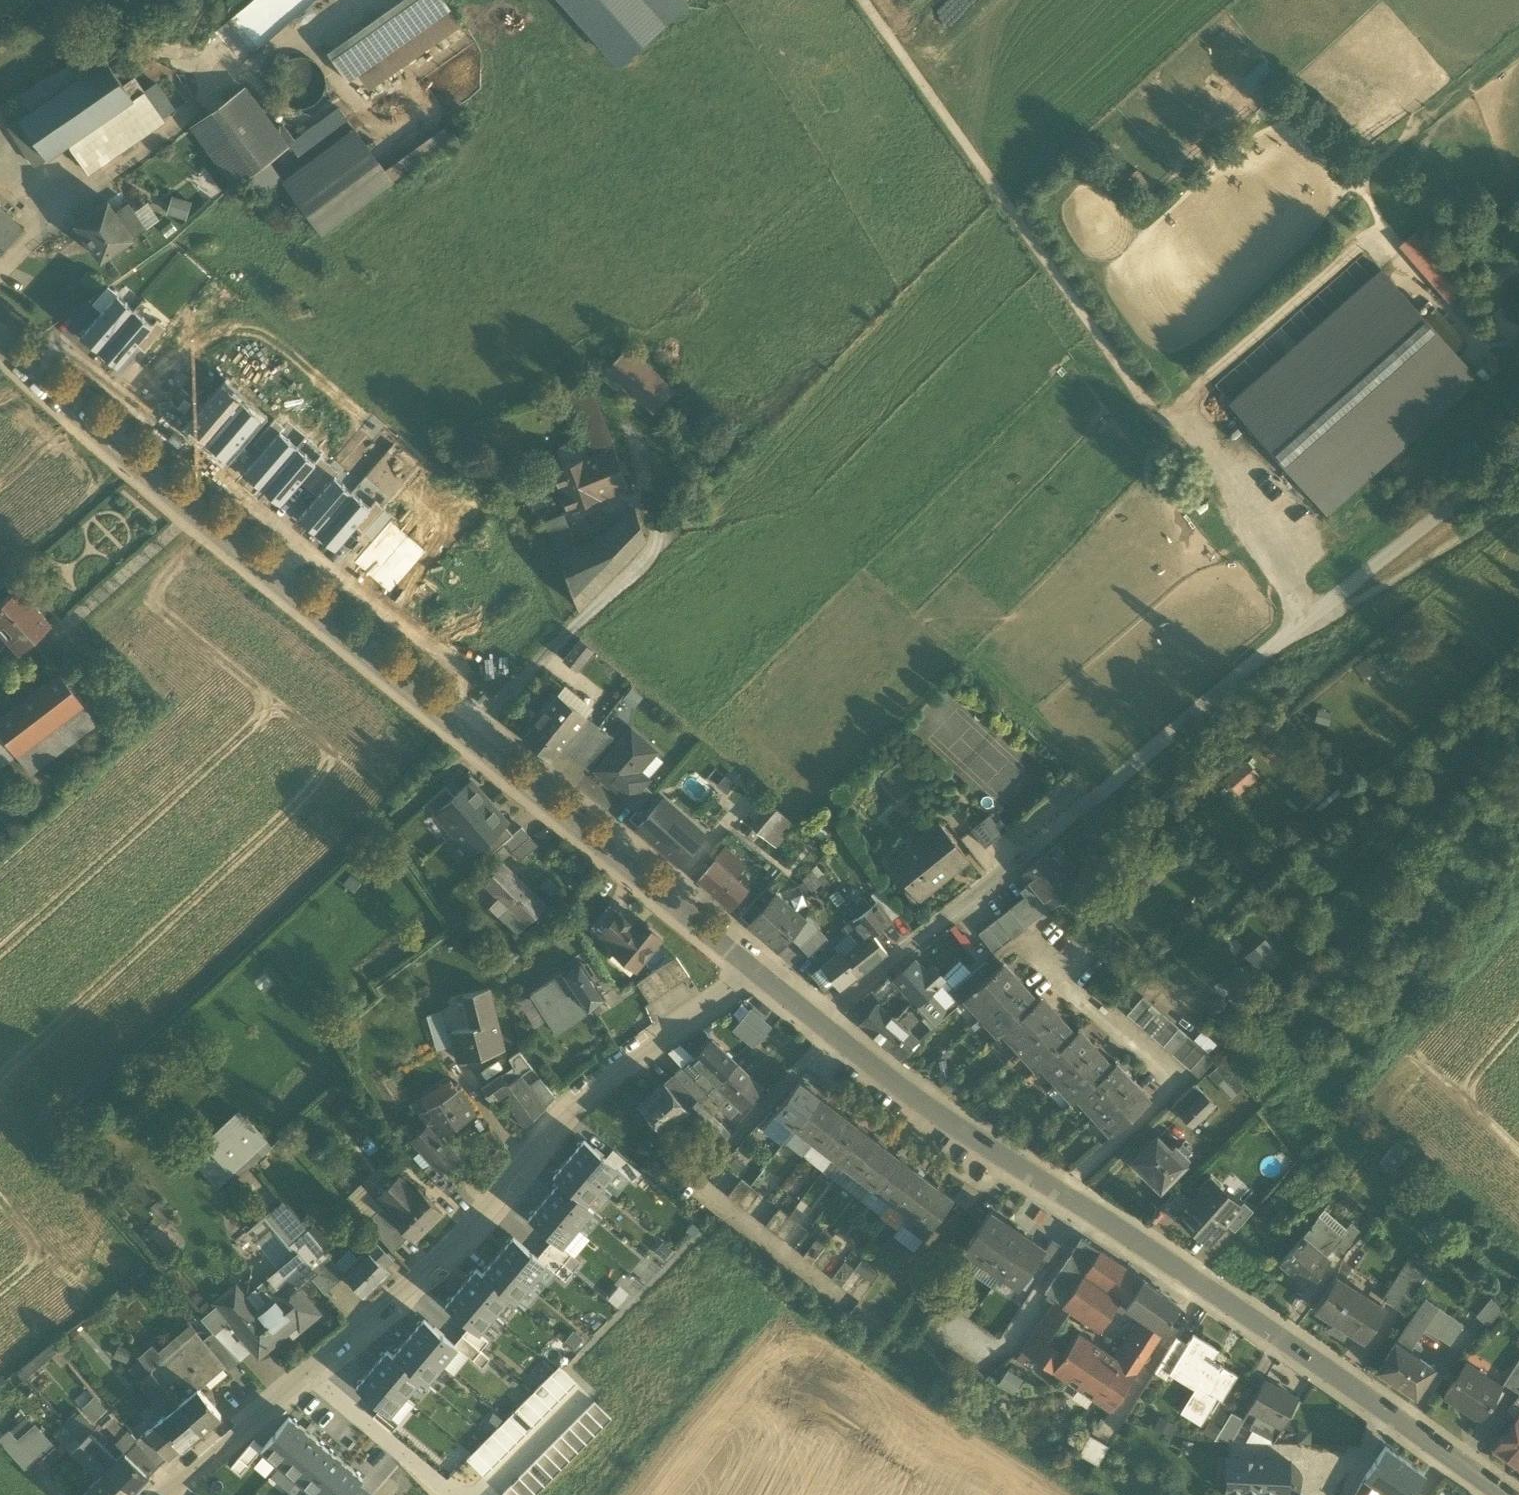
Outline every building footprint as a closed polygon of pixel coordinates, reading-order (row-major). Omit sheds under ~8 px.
[(214,27),(239,58),(314,0),(249,0),(214,27)] [(348,80),(357,73),(450,8),(444,0),(400,0),(327,51),(348,80)] [(619,63),(664,23),(643,0),(563,0),(619,63)] [(664,23),(683,6),(678,0),(643,0),(664,23)] [(461,24),(450,8),(357,73),(369,89),(461,24)] [(277,71),(276,91),(290,105),(309,105),(323,92),(324,72),(310,58),(291,58),(277,71)] [(47,158),(68,144),(133,99),(123,83),(106,60),(80,78),(21,119),(35,140),(47,158)] [(10,110),(17,121),(21,119),(80,78),(70,63),(55,73),(54,70),(17,96),(22,103),(10,110)] [(133,99),(144,90),(134,75),(123,83),(133,99)] [(157,81),(144,90),(162,117),(175,108),(157,81)] [(192,126),(234,184),(242,179),(268,159),(287,145),(245,88),(192,126)] [(144,90),(133,99),(68,144),(88,172),(164,119),(162,117),(144,90)] [(338,106),(289,142),(297,153),(346,117),(338,106)] [(35,140),(21,119),(17,121),(9,126),(24,148),(35,140)] [(385,169),(392,178),(450,135),(443,126),(385,169)] [(283,180),(321,231),(354,207),(392,178),(385,169),(354,127),(283,180)] [(24,148),(36,166),(47,158),(35,140),(24,148)] [(268,159),(242,179),(255,197),(281,178),(268,159)] [(172,195),(166,214),(186,219),(192,201),(172,195)] [(75,223),(100,260),(133,237),(146,228),(134,211),(128,202),(115,211),(108,200),(75,223)] [(134,211),(146,228),(159,219),(147,202),(134,211)] [(24,228),(0,205),(0,253),(24,228)] [(1230,404),(1326,512),(1478,378),(1457,355),(1467,345),(1435,309),(1424,318),(1382,270),(1230,404)] [(87,310),(96,318),(118,294),(108,286),(87,310)] [(82,335),(100,350),(135,309),(118,294),(96,318),(82,335)] [(117,365),(136,344),(153,325),(135,309),(100,350),(117,365)] [(136,344),(145,352),(166,328),(157,320),(153,325),(136,344)] [(145,352),(155,360),(171,340),(175,336),(166,328),(145,352)] [(136,381),(154,396),(189,355),(171,340),(155,360),(136,381)] [(610,365),(644,400),(663,381),(628,346),(610,365)] [(171,411),(190,389),(206,370),(189,355),(154,396),(171,411)] [(190,389),(199,397),(220,374),(211,365),(206,370),(190,389)] [(199,397),(208,405),(225,386),(229,381),(220,374),(199,397)] [(559,414),(578,460),(580,459),(613,446),(602,413),(587,377),(560,387),(569,410),(559,414)] [(644,400),(655,410),(673,392),(663,381),(644,400)] [(190,427),(208,442),(243,402),(225,386),(208,405),(190,427)] [(225,457),(245,434),(260,417),(243,402),(208,442),(225,457)] [(245,434),(254,442),(275,418),(266,411),(260,417),(245,434)] [(254,442),(263,450),(280,431),(284,426),(275,418),(254,442)] [(245,471),(263,487),(298,446),(280,431),(263,450),(245,471)] [(280,502),(300,479),(315,461),(298,446),(263,487),(280,502)] [(613,446),(580,459),(587,478),(581,480),(590,502),(627,487),(613,446)] [(300,479),(309,487),(330,463),(321,455),(315,461),(300,479)] [(568,512),(590,502),(581,480),(587,478),(580,459),(578,460),(553,471),(568,512)] [(309,487),(318,495),(335,476),(339,471),(330,463),(309,487)] [(300,517),(317,532),(352,491),(335,476),(318,495),(300,517)] [(335,547),(354,525),(370,507),(352,491),(317,532),(335,547)] [(354,525),(364,533),(385,508),(375,500),(370,507),(354,525)] [(364,533),(373,540),(389,521),(394,516),(385,508),(364,533)] [(577,606),(578,607),(646,537),(645,536),(635,510),(633,511),(606,538),(578,550),(563,512),(544,520),(579,605),(577,606)] [(355,562),(372,577),(407,536),(389,521),(373,540),(355,562)] [(390,592),(409,570),(425,552),(407,536),(372,577),(390,592)] [(409,570),(418,578),(439,554),(430,546),(425,552),(409,570)] [(418,578),(428,586),(444,566),(448,561),(439,554),(418,578)] [(409,607),(427,622),(462,582),(444,566),(428,586),(409,607)] [(20,651),(51,624),(18,587),(0,603),(0,629),(20,651)] [(502,617),(479,643),(506,667),(529,640),(502,617)] [(564,659),(576,669),(592,649),(580,639),(564,659)] [(17,755),(83,704),(60,673),(59,674),(0,719),(0,732),(17,755)] [(551,761),(559,752),(567,741),(586,717),(558,695),(523,738),(551,761)] [(83,704),(17,755),(30,772),(97,722),(83,704)] [(566,752),(575,758),(599,727),(586,717),(567,741),(571,745),(566,752)] [(614,738),(599,727),(575,758),(590,770),(614,738)] [(603,777),(612,785),(629,800),(643,785),(634,776),(640,770),(655,753),(657,751),(631,729),(595,770),(603,777)] [(17,755),(0,732),(0,768),(17,755)] [(571,745),(567,741),(559,752),(563,756),(566,752),(571,745)] [(640,770),(650,778),(664,762),(655,753),(640,770)] [(1246,759),(1224,776),(1238,793),(1259,775),(1246,759)] [(634,776),(643,785),(650,778),(640,770),(634,776)] [(612,785),(603,777),(599,780),(609,788),(612,785)] [(435,813),(453,834),(489,803),(471,782),(454,797),(435,813)] [(652,792),(643,785),(629,800),(627,802),(636,811),(652,792)] [(427,803),(435,813),(454,797),(445,787),(427,803)] [(638,827),(679,864),(698,843),(688,835),(688,821),(663,799),(638,827)] [(508,824),(489,803),(453,834),(471,855),(481,847),(505,826),(508,824)] [(751,826),(763,836),(781,814),(769,804),(751,826)] [(790,821),(781,814),(763,836),(776,847),(783,838),(778,834),(790,821)] [(971,829),(985,847),(1004,832),(989,814),(971,829)] [(889,863),(919,900),(969,860),(955,842),(939,822),(911,845),(915,849),(894,865),(891,861),(889,863)] [(481,847),(489,856),(504,843),(512,836),(513,836),(505,826),(481,847)] [(504,843),(512,852),(530,836),(522,828),(513,836),(504,843)] [(512,852),(519,862),(538,846),(530,836),(512,852)] [(1091,863),(1096,870),(1110,858),(1097,843),(1084,855),(1091,863)] [(911,845),(891,861),(894,865),(915,849),(911,845)] [(715,860),(735,878),(746,865),(743,863),(725,848),(715,860)] [(1025,896),(1040,915),(1057,902),(1075,887),(1047,853),(1022,873),(1030,883),(1021,891),(1025,896)] [(691,874),(698,880),(711,864),(705,858),(691,874)] [(698,880),(731,909),(748,889),(735,878),(715,860),(711,864),(698,880)] [(499,915),(517,933),(544,905),(502,863),(483,882),(508,906),(499,915)] [(1076,876),(1081,882),(1096,870),(1091,863),(1076,876)] [(812,870),(813,873),(817,877),(822,873),(816,865),(812,870)] [(819,881),(817,877),(813,873),(801,884),(805,891),(819,881)] [(350,874),(343,884),(355,893),(362,883),(350,874)] [(549,877),(540,886),(551,897),(559,888),(549,877)] [(1076,886),(1075,887),(1057,902),(1067,914),(1086,899),(1076,886)] [(876,902),(890,920),(899,913),(879,888),(870,895),(876,902)] [(749,925),(777,950),(789,937),(804,920),(803,920),(776,895),(749,925)] [(1009,908),(1010,909),(997,919),(1012,938),(1024,927),(1040,915),(1025,896),(1009,908)] [(852,908),(858,916),(870,907),(863,898),(852,908)] [(876,902),(870,907),(858,916),(852,920),(866,938),(872,934),(890,920),(876,902)] [(591,926),(602,935),(619,913),(609,904),(591,926)] [(613,952),(635,970),(660,939),(650,930),(649,926),(647,924),(643,924),(643,925),(639,921),(635,926),(619,913),(602,935),(617,947),(613,952)] [(804,920),(789,937),(799,946),(818,929),(813,918),(808,914),(803,920),(804,920)] [(997,919),(978,933),(992,952),(1012,938),(997,919)] [(858,944),(866,938),(852,920),(845,925),(850,932),(852,935),(851,935),(858,944)] [(799,946),(809,956),(828,939),(818,929),(799,946)] [(834,945),(839,952),(842,957),(858,944),(851,935),(852,935),(850,932),(834,945)] [(887,952),(872,934),(866,938),(858,944),(842,957),(841,958),(856,976),(857,977),(887,953),(886,952),(887,952)] [(1244,955),(1261,976),(1282,958),(1265,938),(1244,955)] [(840,989),(856,976),(841,958),(842,957),(839,952),(822,966),(834,981),(840,989)] [(676,957),(656,970),(670,990),(689,977),(676,957)] [(941,984),(948,992),(948,993),(949,992),(972,973),(959,959),(942,977),(945,980),(941,984)] [(899,988),(916,1007),(917,1006),(931,994),(941,984),(945,980),(942,977),(932,967),(925,973),(915,961),(893,981),(899,988)] [(949,992),(958,1003),(966,996),(966,995),(995,970),(987,961),(972,973),(949,992)] [(580,962),(564,973),(588,1009),(604,998),(580,962)] [(1249,975),(1239,963),(1214,983),(1223,995),(1249,975)] [(966,996),(983,1015),(1019,983),(1002,964),(995,970),(966,995),(966,996)] [(823,990),(834,981),(822,966),(811,974),(823,990)] [(650,1003),(670,990),(656,970),(636,983),(650,1003)] [(264,971),(254,982),(261,989),(263,988),(266,991),(273,984),(270,981),(272,979),(264,971)] [(590,1011),(588,1009),(564,973),(530,995),(547,1020),(554,1032),(581,1014),(582,1016),(590,1011)] [(878,1000),(880,1003),(881,1002),(899,988),(893,981),(889,976),(871,991),(878,1000)] [(1000,1033),(1004,1029),(1035,1001),(1019,983),(983,1015),(1000,1033)] [(942,997),(948,992),(941,984),(931,994),(934,997),(938,993),(942,997)] [(466,993),(475,1024),(494,1019),(486,988),(466,993)] [(917,1006),(934,1024),(939,1020),(958,1003),(948,993),(948,992),(942,997),(938,993),(934,997),(931,994),(917,1006)] [(547,1020),(530,995),(518,1003),(535,1028),(547,1020)] [(1142,996),(1126,1014),(1135,1022),(1151,1004),(1142,996)] [(1004,1029),(1021,1048),(1057,1016),(1040,997),(1035,1001),(1004,1029)] [(1160,1012),(1151,1004),(1135,1022),(1144,1030),(1160,1012)] [(861,1024),(900,1058),(907,1051),(906,1050),(917,1041),(876,1006),(861,1024)] [(734,1030),(749,1043),(755,1036),(751,1033),(762,1020),(751,1010),(734,1030)] [(1169,1020),(1160,1012),(1144,1030),(1153,1038),(1169,1020)] [(428,1020),(434,1043),(448,1039),(447,1034),(442,1016),(428,1020)] [(1037,1066),(1042,1062),(1073,1034),(1057,1016),(1021,1048),(1037,1066)] [(502,1049),(494,1019),(475,1024),(451,1031),(451,1032),(455,1045),(459,1061),(502,1049)] [(755,1036),(749,1043),(753,1046),(771,1027),(762,1020),(751,1033),(755,1036)] [(1178,1028),(1169,1020),(1153,1038),(1162,1046),(1178,1028)] [(1187,1036),(1178,1028),(1162,1046),(1171,1054),(1187,1036)] [(1202,1029),(1193,1038),(1208,1052),(1216,1042),(1202,1029)] [(1042,1062),(1058,1081),(1094,1049),(1078,1030),(1073,1034),(1042,1062)] [(451,1032),(447,1034),(448,1039),(434,1043),(436,1050),(455,1045),(451,1032)] [(693,1033),(682,1041),(691,1053),(702,1046),(693,1033)] [(1196,1044),(1187,1036),(1171,1054),(1180,1062),(1196,1044)] [(693,1062),(706,1075),(716,1085),(737,1065),(712,1041),(695,1059),(693,1062)] [(667,1052),(682,1067),(690,1060),(692,1062),(693,1062),(695,1059),(680,1044),(667,1052)] [(1205,1051),(1196,1044),(1180,1062),(1189,1069),(1205,1051)] [(1075,1099),(1080,1095),(1111,1067),(1094,1049),(1058,1081),(1075,1099)] [(1214,1059),(1205,1051),(1189,1069),(1198,1077),(1214,1059)] [(514,1066),(515,1069),(526,1062),(519,1052),(509,1059),(514,1066)] [(682,1068),(698,1084),(706,1075),(693,1062),(692,1062),(690,1060),(682,1067),(682,1068)] [(1244,1086),(1222,1061),(1207,1074),(1230,1099),(1244,1086)] [(532,1068),(526,1062),(515,1069),(514,1066),(511,1068),(515,1074),(506,1081),(509,1085),(522,1075),(532,1068)] [(1080,1095),(1096,1113),(1132,1082),(1115,1063),(1111,1067),(1080,1095)] [(720,1105),(720,1106),(729,1097),(740,1108),(741,1110),(762,1089),(737,1064),(737,1065),(716,1085),(707,1093),(709,1095),(720,1105)] [(501,1075),(506,1081),(515,1074),(511,1068),(501,1075)] [(697,1099),(701,1103),(709,1095),(707,1093),(698,1084),(682,1068),(681,1068),(673,1075),(697,1099)] [(503,1093),(524,1123),(541,1111),(526,1090),(523,1085),(513,1092),(509,1085),(506,1081),(501,1075),(481,1089),(490,1102),(503,1093)] [(526,1090),(530,1086),(522,1075),(509,1085),(513,1092),(523,1085),(526,1090)] [(665,1083),(688,1108),(697,1099),(673,1075),(665,1083)] [(716,1085),(706,1075),(698,1084),(707,1093),(716,1085)] [(540,1079),(530,1086),(546,1107),(547,1108),(555,1098),(540,1079)] [(420,1099),(426,1109),(458,1091),(450,1081),(420,1099)] [(774,1113),(794,1128),(819,1096),(799,1081),(774,1113)] [(1149,1101),(1132,1082),(1096,1113),(1113,1133),(1149,1101)] [(663,1131),(675,1119),(688,1108),(665,1083),(640,1105),(663,1131)] [(1171,1106),(1180,1114),(1203,1092),(1194,1083),(1179,1098),(1171,1106)] [(541,1111),(546,1107),(530,1086),(526,1090),(541,1111)] [(421,1112),(429,1126),(436,1138),(438,1137),(475,1116),(475,1115),(458,1091),(426,1109),(421,1112)] [(1180,1114),(1192,1127),(1215,1105),(1203,1092),(1180,1114)] [(711,1114),(720,1105),(709,1095),(701,1103),(711,1114)] [(819,1096),(794,1128),(813,1143),(838,1111),(819,1096)] [(731,1117),(740,1108),(729,1097),(720,1106),(731,1117)] [(701,1103),(697,1099),(688,1108),(702,1124),(720,1143),(730,1133),(711,1114),(701,1103)] [(702,1124),(688,1108),(675,1119),(690,1135),(702,1124)] [(191,1159),(217,1187),(268,1140),(238,1109),(201,1143),(206,1147),(191,1159)] [(838,1111),(813,1143),(833,1157),(857,1125),(838,1111)] [(794,1128),(774,1113),(762,1129),(782,1144),(785,1141),(794,1128)] [(833,1157),(851,1172),(876,1140),(857,1125),(833,1157)] [(456,1158),(438,1137),(436,1138),(429,1126),(413,1139),(422,1149),(433,1162),(441,1171),(443,1170),(456,1158)] [(804,1155),(813,1143),(794,1128),(785,1141),(804,1155)] [(1131,1161),(1160,1189),(1185,1163),(1185,1162),(1189,1158),(1186,1155),(1190,1151),(1182,1143),(1178,1147),(1175,1144),(1170,1148),(1157,1135),(1131,1161)] [(584,1140),(569,1159),(602,1187),(618,1168),(605,1158),(584,1140)] [(851,1172),(871,1186),(895,1154),(876,1140),(851,1172)] [(1409,1152),(1395,1141),(1379,1160),(1392,1172),(1409,1152)] [(824,1169),(833,1157),(813,1143),(804,1155),(824,1169)] [(605,1158),(618,1168),(631,1179),(633,1182),(641,1172),(613,1148),(605,1158)] [(413,1157),(424,1169),(433,1162),(422,1149),(413,1157)] [(472,1184),(482,1191),(507,1157),(497,1149),(472,1184)] [(871,1186),(890,1201),(914,1169),(895,1154),(871,1186)] [(833,1157),(824,1169),(823,1170),(842,1185),(851,1172),(833,1157)] [(587,1205),(602,1187),(569,1159),(553,1177),(559,1182),(573,1194),(573,1193),(587,1205)] [(424,1170),(449,1196),(459,1186),(443,1170),(441,1171),(433,1162),(424,1169),(424,1170)] [(618,1168),(602,1187),(612,1195),(616,1198),(631,1179),(618,1168)] [(914,1169),(890,1201),(909,1216),(933,1183),(914,1169)] [(842,1185),(861,1199),(871,1186),(851,1172),(842,1185)] [(1200,1186),(1203,1188),(1210,1180),(1219,1188),(1221,1185),(1210,1175),(1200,1186)] [(379,1195),(394,1211),(414,1192),(398,1176),(379,1195)] [(728,1197),(737,1204),(750,1186),(741,1179),(728,1197)] [(1239,1206),(1219,1188),(1210,1180),(1203,1188),(1192,1201),(1178,1216),(1179,1217),(1208,1243),(1225,1223),(1240,1207),(1239,1206)] [(559,1182),(544,1201),(578,1229),(593,1210),(587,1205),(573,1193),(573,1194),(559,1182)] [(953,1199),(933,1183),(909,1216),(904,1222),(924,1238),(953,1199)] [(346,1198),(368,1221),(382,1208),(360,1185),(346,1198)] [(760,1193),(750,1186),(737,1204),(746,1211),(760,1193)] [(861,1199),(880,1214),(890,1201),(871,1186),(861,1199)] [(587,1205),(593,1210),(596,1213),(612,1195),(602,1187),(587,1205)] [(418,1188),(414,1192),(394,1211),(390,1215),(389,1216),(407,1234),(414,1241),(443,1213),(418,1188)] [(1160,1205),(1177,1219),(1179,1217),(1178,1216),(1192,1201),(1177,1188),(1160,1205)] [(310,1270),(328,1254),(283,1200),(264,1214),(296,1253),(310,1270)] [(562,1247),(578,1229),(544,1201),(528,1219),(553,1239),(562,1247)] [(904,1222),(909,1216),(890,1201),(880,1214),(899,1228),(903,1222),(904,1222)] [(1225,1223),(1234,1231),(1253,1211),(1243,1202),(1240,1206),(1239,1205),(1239,1206),(1240,1207),(1225,1223)] [(367,1222),(391,1250),(407,1234),(389,1216),(390,1215),(382,1207),(382,1208),(368,1221),(367,1222)] [(765,1226),(774,1233),(788,1216),(779,1209),(765,1226)] [(593,1210),(578,1229),(587,1237),(602,1218),(596,1213),(593,1210)] [(1338,1239),(1347,1228),(1325,1210),(1316,1221),(1338,1239)] [(963,1251),(982,1263),(1008,1224),(989,1212),(963,1251)] [(797,1223),(788,1216),(774,1233),(783,1240),(797,1223)] [(1279,1263),(1308,1288),(1325,1269),(1320,1264),(1336,1245),(1340,1240),(1338,1239),(1316,1221),(1303,1238),(1302,1237),(1280,1262),(1279,1263)] [(903,1222),(899,1228),(894,1234),(915,1250),(924,1238),(904,1222),(903,1222)] [(1340,1240),(1336,1245),(1343,1252),(1360,1230),(1351,1223),(1347,1228),(1338,1239),(1340,1240)] [(982,1263),(1000,1276),(1026,1237),(1008,1224),(982,1263)] [(562,1247),(571,1255),(574,1258),(590,1239),(587,1237),(578,1229),(562,1247)] [(513,1237),(498,1255),(531,1284),(547,1266),(537,1258),(513,1237)] [(1045,1249),(1026,1237),(1000,1276),(1019,1288),(1039,1258),(1045,1249)] [(367,1250),(384,1268),(393,1260),(371,1238),(359,1251),(363,1254),(367,1250)] [(1046,1292),(1049,1294),(1057,1299),(1070,1308),(1091,1277),(1117,1295),(1130,1304),(1143,1279),(1083,1238),(1046,1292)] [(545,1248),(564,1264),(571,1255),(562,1247),(553,1239),(545,1248)] [(803,1256),(812,1263),(825,1246),(816,1239),(803,1256)] [(1039,1258),(1049,1264),(1061,1246),(1052,1240),(1045,1249),(1039,1258)] [(673,1250),(663,1241),(654,1252),(664,1260),(673,1250)] [(834,1253),(825,1246),(812,1263),(821,1270),(834,1253)] [(537,1258),(547,1266),(555,1273),(565,1281),(573,1272),(564,1264),(545,1248),(537,1258)] [(349,1250),(335,1263),(343,1273),(358,1259),(349,1250)] [(344,1276),(365,1297),(390,1274),(384,1268),(367,1250),(363,1254),(358,1259),(343,1273),(342,1274),(344,1276)] [(974,1275),(982,1263),(963,1251),(955,1262),(974,1275)] [(267,1283),(272,1289),(287,1276),(297,1289),(311,1278),(314,1275),(310,1270),(296,1253),(273,1272),(267,1278),(269,1281),(267,1283)] [(311,1278),(324,1293),(344,1276),(342,1274),(343,1273),(335,1263),(328,1254),(310,1270),(314,1275),(311,1278)] [(498,1255),(482,1274),(496,1285),(496,1286),(510,1298),(516,1302),(531,1284),(498,1255)] [(581,1263),(574,1258),(571,1255),(564,1264),(573,1272),(581,1263)] [(1384,1300),(1401,1311),(1428,1269),(1411,1258),(1384,1300)] [(840,1286),(854,1268),(844,1261),(830,1279),(840,1286)] [(982,1263),(974,1275),(992,1287),(1000,1276),(982,1263)] [(547,1266),(531,1284),(540,1291),(555,1273),(547,1266)] [(840,1286),(849,1293),(863,1275),(854,1268),(840,1286)] [(477,1269),(461,1287),(494,1315),(510,1298),(496,1286),(496,1285),(482,1274),(477,1269)] [(872,1282),(863,1275),(849,1293),(859,1300),(872,1282)] [(317,1313),(297,1289),(287,1276),(272,1289),(270,1291),(275,1298),(269,1304),(256,1314),(245,1300),(227,1315),(229,1319),(254,1349),(259,1354),(261,1353),(263,1355),(271,1348),(269,1346),(288,1330),(293,1336),(302,1329),(301,1327),(304,1324),(306,1326),(315,1319),(313,1317),(317,1313)] [(1346,1329),(1364,1341),(1385,1308),(1380,1305),(1335,1276),(1314,1309),(1332,1320),(1326,1329),(1341,1338),(1346,1329)] [(1097,1323),(1117,1295),(1091,1277),(1070,1308),(1093,1324),(1097,1323)] [(1181,1304),(1143,1279),(1130,1304),(1128,1308),(1142,1317),(1163,1331),(1181,1304)] [(531,1284),(516,1302),(524,1310),(540,1291),(531,1284)] [(607,1298),(618,1308),(630,1293),(619,1284),(607,1298)] [(213,1332),(229,1319),(227,1315),(245,1300),(243,1297),(236,1287),(217,1303),(218,1306),(209,1313),(202,1319),(213,1332)] [(256,1287),(243,1297),(245,1300),(256,1314),(269,1304),(256,1287)] [(479,1334),(494,1315),(461,1287),(445,1306),(470,1326),(479,1334)] [(1054,1304),(1057,1299),(1049,1294),(1046,1298),(1054,1304)] [(1425,1327),(1449,1344),(1462,1323),(1425,1297),(1411,1318),(1425,1327)] [(1475,1315),(1487,1325),(1502,1309),(1490,1298),(1475,1315)] [(1022,1350),(1036,1359),(1046,1343),(1070,1308),(1057,1299),(1054,1304),(1022,1350)] [(1142,1317),(1116,1357),(1136,1371),(1163,1331),(1142,1317)] [(1377,1370),(1415,1395),(1433,1367),(1416,1356),(1422,1347),(1415,1342),(1425,1327),(1411,1318),(1395,1342),(1377,1370)] [(229,1319),(213,1332),(240,1360),(254,1349),(229,1319)] [(424,1319),(408,1338),(442,1366),(458,1347),(454,1345),(424,1319)] [(138,1356),(140,1359),(150,1370),(162,1360),(196,1331),(189,1324),(158,1350),(152,1343),(138,1356)] [(462,1335),(480,1351),(488,1342),(479,1334),(470,1326),(462,1335)] [(574,1330),(564,1341),(575,1350),(584,1339),(574,1330)] [(196,1331),(162,1360),(185,1387),(191,1382),(197,1389),(198,1388),(199,1389),(225,1366),(203,1341),(203,1340),(196,1331)] [(228,1371),(240,1360),(213,1332),(203,1340),(203,1341),(225,1366),(228,1371)] [(1110,1409),(1136,1371),(1116,1357),(1080,1333),(1065,1356),(1054,1372),(1110,1409)] [(1187,1409),(1204,1420),(1218,1397),(1222,1400),(1237,1375),(1213,1359),(1219,1349),(1193,1333),(1187,1343),(1171,1369),(1173,1369),(1197,1384),(1201,1387),(1187,1409)] [(480,1351),(462,1335),(454,1345),(458,1347),(470,1358),(482,1368),(490,1359),(480,1351)] [(1155,1371),(1167,1379),(1170,1374),(1173,1369),(1171,1369),(1187,1343),(1177,1336),(1155,1371)] [(426,1384),(442,1366),(408,1338),(393,1356),(407,1367),(406,1368),(421,1379),(426,1384)] [(53,1341),(16,1371),(23,1379),(60,1349),(53,1341)] [(1054,1372),(1065,1356),(1046,1343),(1036,1359),(1054,1372)] [(133,1350),(118,1345),(114,1358),(128,1364),(133,1350)] [(458,1347),(442,1366),(454,1376),(470,1358),(458,1347)] [(387,1351),(372,1369),(405,1397),(421,1379),(406,1368),(407,1367),(393,1356),(387,1351)] [(129,1368),(139,1380),(150,1371),(150,1370),(140,1359),(129,1368)] [(179,1404),(197,1389),(191,1382),(185,1387),(162,1360),(150,1370),(150,1371),(179,1404)] [(1460,1404),(1481,1418),(1501,1387),(1465,1363),(1443,1395),(1459,1406),(1460,1404)] [(1518,1393),(1518,1365),(1516,1363),(1503,1383),(1518,1393)] [(559,1366),(550,1375),(568,1392),(576,1383),(559,1366)] [(390,1415),(405,1397),(372,1369),(356,1387),(381,1408),(390,1415)] [(1023,1379),(1008,1369),(998,1383),(1013,1393),(1023,1379)] [(1173,1369),(1170,1374),(1194,1389),(1180,1411),(1201,1424),(1204,1420),(1187,1409),(1201,1387),(1197,1384),(1173,1369)] [(139,1380),(168,1414),(179,1404),(150,1371),(139,1380)] [(550,1375),(542,1383),(559,1400),(568,1392),(550,1375)] [(1248,1409),(1257,1414),(1283,1428),(1298,1399),(1264,1380),(1248,1409)] [(542,1383),(534,1392),(551,1409),(559,1400),(542,1383)] [(220,1415),(199,1389),(198,1388),(197,1389),(179,1404),(201,1431),(220,1415)] [(534,1392),(525,1400),(542,1417),(551,1409),(534,1392)] [(1507,1411),(1517,1419),(1518,1415),(1518,1395),(1507,1411)] [(108,1410),(95,1396),(82,1408),(94,1422),(108,1410)] [(414,1405),(405,1397),(390,1415),(399,1423),(414,1405)] [(525,1400),(517,1409),(534,1426),(542,1417),(525,1400)] [(594,1402),(586,1410),(603,1427),(611,1419),(594,1402)] [(201,1431),(179,1404),(168,1414),(145,1432),(168,1459),(201,1431)] [(390,1415),(381,1408),(373,1417),(391,1432),(399,1423),(390,1415)] [(517,1409),(508,1417),(526,1434),(534,1426),(517,1409)] [(586,1410),(578,1419),(594,1435),(603,1427),(586,1410)] [(1215,1441),(1231,1442),(1244,1418),(1232,1411),(1215,1441)] [(80,1413),(66,1426),(80,1443),(90,1433),(94,1428),(80,1413)] [(1277,1439),(1283,1428),(1257,1414),(1249,1429),(1251,1430),(1254,1432),(1256,1427),(1277,1439)] [(1152,1429),(1172,1434),(1177,1425),(1159,1415),(1152,1429)] [(1517,1466),(1518,1463),(1518,1415),(1517,1419),(1494,1450),(1517,1466)] [(10,1431),(18,1440),(34,1425),(26,1417),(10,1431)] [(263,1448),(261,1451),(265,1454),(277,1464),(279,1466),(307,1433),(289,1417),(263,1448)] [(508,1417),(500,1426),(517,1443),(526,1434),(508,1417)] [(578,1419),(569,1427),(586,1444),(594,1435),(578,1419)] [(24,1467),(51,1443),(35,1425),(34,1425),(18,1440),(10,1431),(0,1439),(0,1441),(24,1467)] [(71,1452),(80,1443),(66,1426),(55,1436),(71,1452)] [(500,1426),(492,1434),(509,1451),(517,1443),(500,1426)] [(569,1427),(561,1436),(578,1452),(586,1444),(569,1427)] [(1254,1432),(1251,1430),(1245,1442),(1274,1444),(1277,1439),(1256,1427),(1254,1432)] [(1312,1430),(1298,1429),(1297,1443),(1311,1444),(1312,1430)] [(137,1440),(140,1444),(159,1466),(168,1459),(145,1432),(137,1440)] [(80,1443),(107,1468),(116,1459),(90,1433),(80,1443)] [(307,1433),(279,1466),(297,1482),(326,1448),(307,1433)] [(492,1434),(483,1443),(500,1460),(509,1451),(492,1434)] [(1079,1454),(1099,1466),(1110,1447),(1090,1435),(1079,1454)] [(561,1436),(552,1444),(569,1461),(578,1452),(561,1436)] [(254,1440),(231,1468),(240,1475),(261,1451),(263,1448),(254,1440)] [(71,1453),(97,1478),(107,1468),(80,1443),(71,1452),(71,1453)] [(483,1443),(475,1451),(492,1468),(500,1460),(483,1443)] [(149,1476),(159,1466),(140,1444),(128,1456),(149,1476)] [(552,1444),(544,1453),(561,1469),(569,1461),(552,1444)] [(1365,1476),(1379,1485),(1389,1492),(1393,1494),(1408,1494),(1423,1473),(1386,1446),(1365,1476)] [(326,1448),(297,1482),(313,1494),(318,1494),(344,1464),(326,1448)] [(123,1451),(116,1459),(107,1468),(133,1493),(149,1476),(128,1456),(123,1451)] [(475,1451),(466,1460),(483,1477),(492,1468),(475,1451)] [(544,1453),(536,1461),(553,1478),(561,1469),(544,1453)] [(277,1464),(265,1454),(254,1467),(266,1477),(277,1464)] [(1288,1461),(1228,1458),(1226,1494),(1249,1494),(1286,1494),(1288,1461)] [(536,1461),(527,1469),(544,1486),(553,1478),(536,1461)] [(344,1464),(318,1494),(349,1494),(362,1479),(344,1464)] [(297,1482),(279,1466),(270,1477),(288,1492),(297,1482)] [(107,1468),(97,1478),(91,1485),(101,1494),(131,1494),(133,1493),(107,1468)] [(527,1469),(519,1478),(536,1494),(544,1486),(527,1469)] [(1379,1485),(1365,1476),(1355,1494),(1374,1494),(1379,1485)] [(511,1486),(519,1494),(535,1494),(536,1494),(519,1478),(511,1486)] [(91,1485),(81,1494),(101,1494),(91,1485)] [(1374,1494),(1387,1494),(1389,1492),(1379,1485),(1374,1494)] [(502,1494),(503,1494),(519,1494),(511,1486),(502,1494)]
